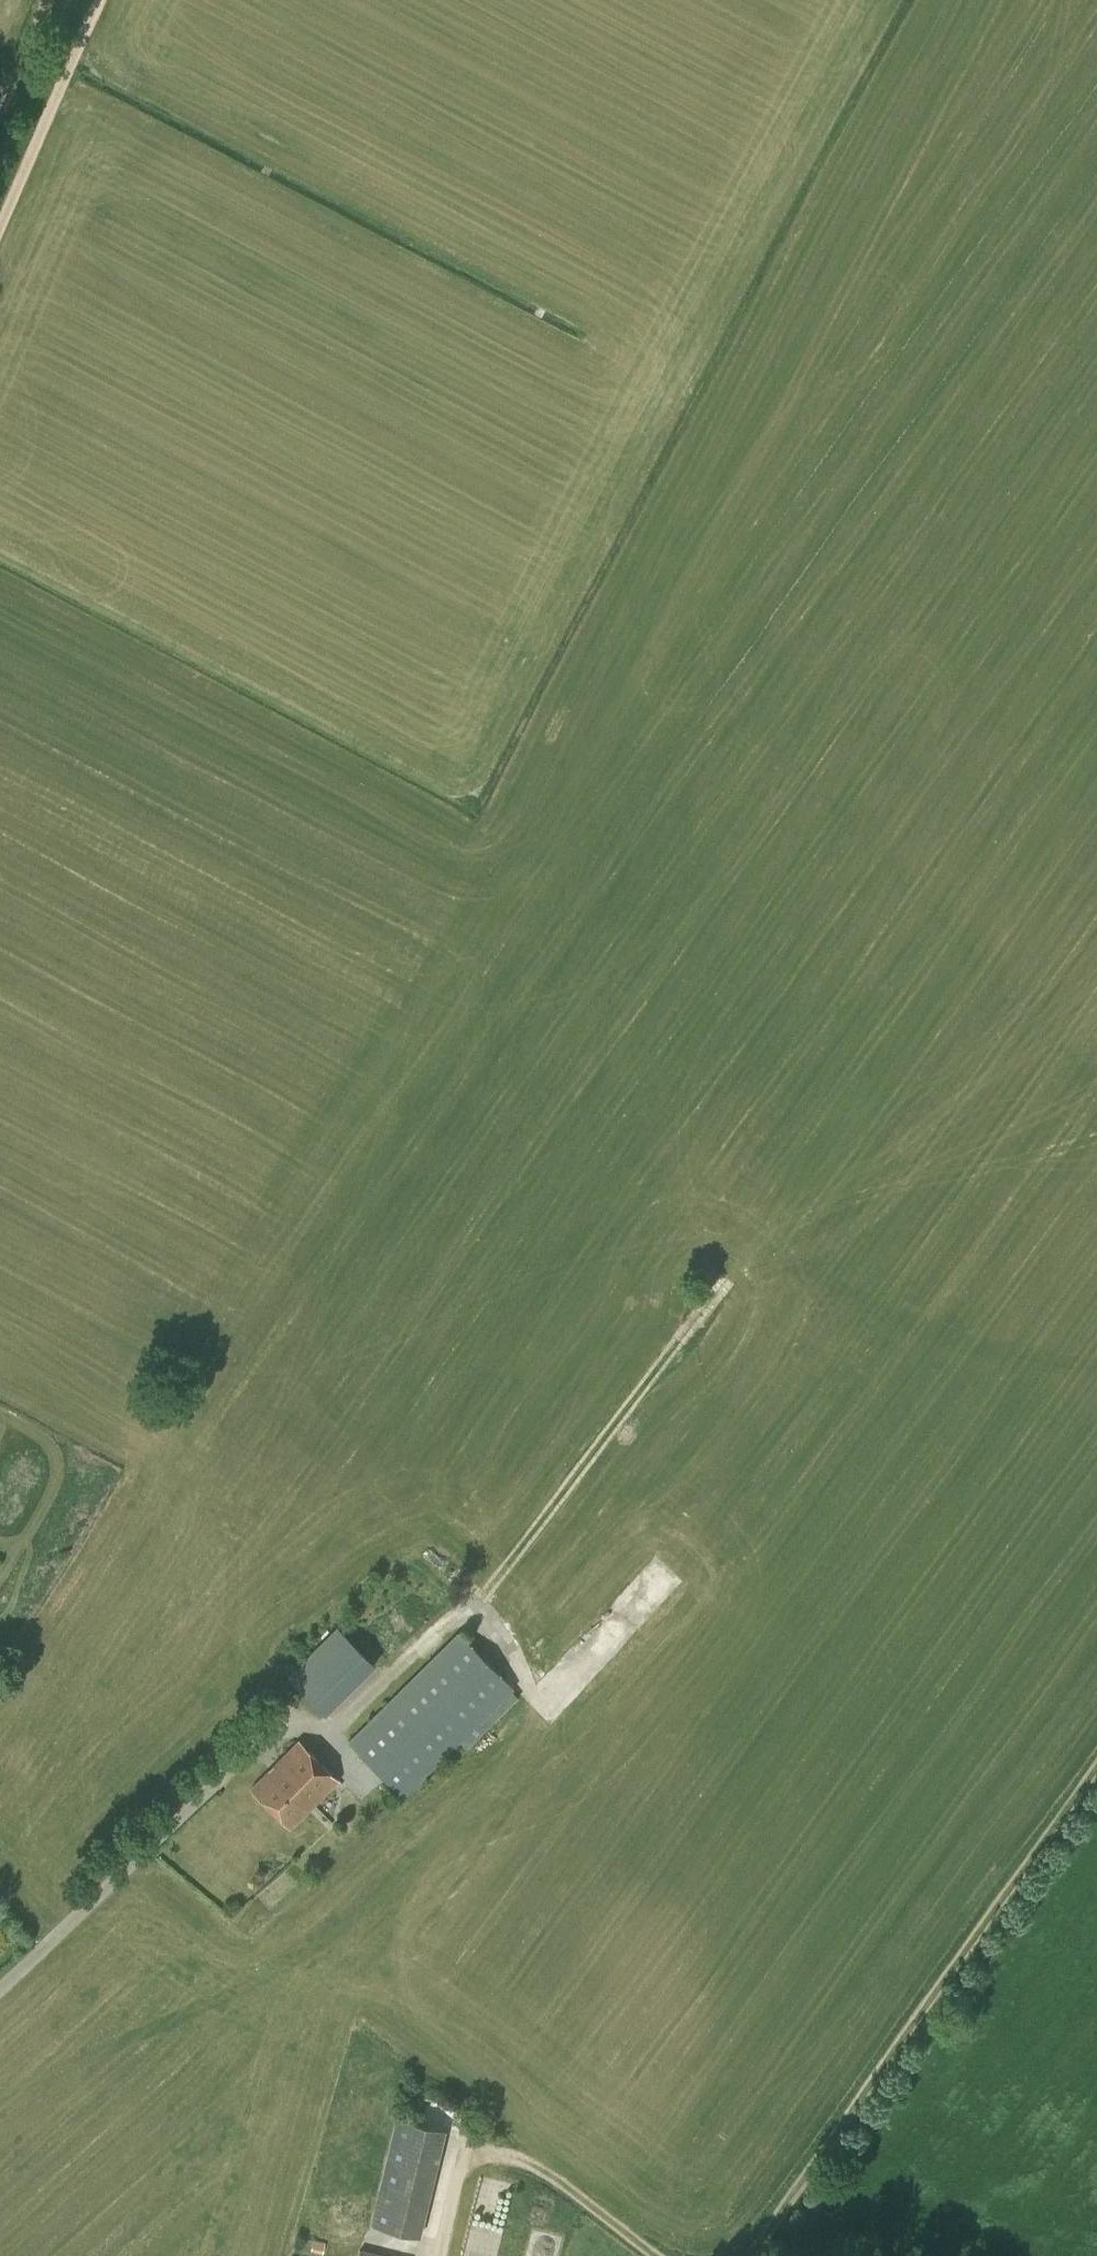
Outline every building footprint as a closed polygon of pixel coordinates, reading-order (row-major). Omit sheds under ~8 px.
[(322,1711),(370,1659),(331,1622),(282,1674),(322,1711)] [(403,1797),(514,1688),(458,1631),(347,1740),(403,1797)] [(291,1826),(338,1779),(299,1740),(251,1788),(291,1826)] [(418,2236),(445,2129),(397,2117),(371,2224),(418,2236)]
